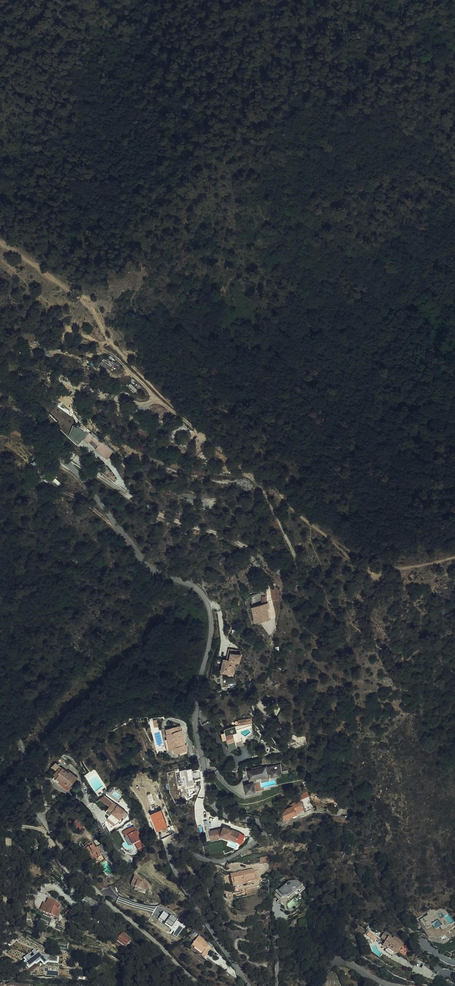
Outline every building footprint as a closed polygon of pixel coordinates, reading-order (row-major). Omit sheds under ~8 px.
[(105,357),(101,363),(109,368),(113,363),(105,357)] [(70,431),(67,439),(76,444),(79,440),(80,438),(70,431)] [(80,438),(79,440),(85,445),(89,440),(90,438),(84,433),(80,438)] [(89,440),(85,445),(93,451),(96,445),(89,440)] [(98,444),(96,445),(93,451),(105,460),(110,453),(98,444)] [(29,466),(33,469),(37,467),(38,468),(40,467),(33,461),(32,462),(29,466)] [(33,469),(38,475),(43,471),(40,467),(38,468),(37,467),(33,469)] [(51,478),(43,471),(38,475),(37,476),(46,483),(51,478)] [(277,591),(269,592),(270,603),(279,602),(277,591)] [(265,605),(249,608),(253,625),(267,622),(265,612),(267,612),(265,605)] [(227,650),(225,658),(231,658),(230,662),(225,661),(222,660),(220,674),(224,674),(232,676),(234,663),(238,664),(239,656),(233,655),(234,652),(227,650)] [(232,736),(240,734),(245,733),(242,729),(242,726),(241,721),(253,719),(253,717),(255,717),(253,712),(250,713),(249,711),(246,711),(246,713),(242,713),(241,715),(241,717),(242,717),(243,718),(228,723),(229,726),(228,726),(227,731),(229,733),(231,733),(232,736)] [(170,727),(169,722),(161,724),(162,729),(164,740),(170,738),(171,742),(169,742),(170,748),(182,746),(181,739),(180,740),(177,729),(176,729),(176,725),(170,727)] [(279,769),(285,767),(285,766),(287,766),(285,758),(268,762),(267,759),(257,762),(257,764),(254,765),(253,765),(255,778),(251,779),(253,787),(262,784),(267,783),(266,781),(266,777),(265,774),(261,775),(260,773),(260,772),(262,771),(263,770),(265,769),(266,770),(273,769),(273,767),(278,766),(279,769)] [(66,786),(74,775),(66,768),(66,770),(64,768),(59,764),(58,766),(57,764),(51,771),(53,772),(51,775),(66,786)] [(195,785),(194,778),(202,777),(200,766),(181,769),(184,787),(195,785)] [(99,779),(102,777),(96,767),(85,773),(98,793),(102,790),(99,787),(101,786),(100,783),(101,782),(99,779)] [(110,799),(102,808),(107,811),(106,813),(115,820),(118,816),(117,815),(122,808),(110,799)] [(284,805),(272,811),(275,815),(277,819),(288,813),(288,815),(298,810),(303,807),(299,800),(293,803),(291,799),(283,803),(284,805)] [(151,812),(156,828),(167,824),(161,808),(151,812)] [(115,820),(106,813),(103,816),(112,822),(115,820)] [(67,822),(74,832),(78,829),(71,818),(67,821),(67,822)] [(130,823),(119,830),(122,834),(125,833),(130,842),(132,840),(133,840),(134,841),(133,842),(135,845),(135,846),(142,842),(138,837),(137,837),(132,828),(133,828),(130,823)] [(234,839),(237,833),(229,829),(228,831),(227,830),(227,828),(221,826),(220,827),(207,829),(208,837),(216,836),(216,834),(218,834),(221,835),(226,837),(226,836),(234,839)] [(85,841),(80,844),(82,846),(77,849),(81,855),(84,853),(86,856),(82,859),(86,864),(93,859),(92,857),(97,854),(92,847),(90,848),(85,841)] [(82,846),(80,844),(74,849),(79,856),(77,857),(85,869),(95,862),(93,859),(86,864),(82,859),(86,856),(84,853),(81,855),(77,849),(82,846)] [(226,880),(224,880),(227,893),(245,889),(251,887),(248,875),(247,870),(238,873),(228,875),(228,879),(226,880)] [(131,873),(128,884),(144,889),(146,882),(138,880),(139,876),(131,873)] [(71,886),(68,890),(76,897),(79,892),(71,886)] [(294,886),(278,888),(272,893),(269,895),(274,901),(273,901),(278,908),(281,906),(280,905),(289,898),(290,899),(295,895),(299,891),(294,886)] [(422,930),(425,934),(427,933),(428,934),(435,935),(443,930),(442,928),(448,924),(444,918),(448,915),(442,908),(439,907),(437,906),(432,909),(430,907),(423,912),(425,915),(418,920),(420,923),(417,925),(421,930),(422,929),(423,929),(422,930)] [(55,917),(56,911),(42,908),(39,919),(40,919),(40,920),(42,921),(43,920),(52,922),(53,916),(55,917)] [(161,909),(156,917),(166,923),(165,924),(169,927),(176,917),(171,914),(170,915),(161,909)] [(166,923),(156,917),(154,919),(164,926),(165,924),(166,923)] [(396,952),(399,947),(397,946),(399,941),(391,936),(390,938),(381,933),(378,938),(383,941),(380,945),(385,948),(383,951),(391,955),(392,952),(394,953),(396,952)] [(196,934),(189,943),(200,951),(199,953),(203,956),(206,952),(203,950),(206,944),(200,940),(202,938),(196,934)] [(117,937),(114,935),(108,941),(112,944),(117,937)] [(112,944),(121,951),(126,944),(117,937),(112,944)] [(28,968),(40,960),(45,966),(56,958),(51,951),(44,956),(38,948),(23,958),(25,961),(23,962),(28,968)]
